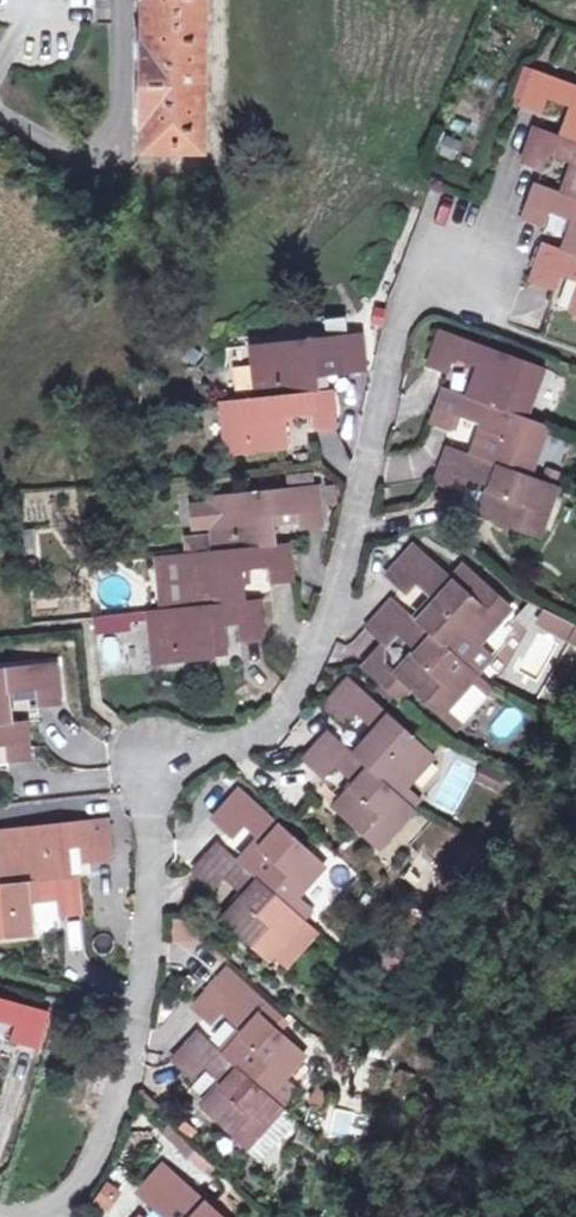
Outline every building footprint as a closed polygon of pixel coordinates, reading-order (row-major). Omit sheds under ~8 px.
[(150,151),(205,151),(205,112),(202,112),(203,57),(206,57),(206,0),(151,0),(150,37),(143,37),(142,132),(150,132),(150,151)] [(524,66),(513,95),(524,100),(535,70),(524,66)] [(560,136),(575,142),(575,85),(535,70),(524,100),(521,106),(542,114),(548,98),(571,107),(560,136)] [(561,193),(575,198),(575,142),(560,136),(536,127),(523,163),(543,171),(549,155),(572,164),(561,193)] [(458,162),(464,142),(439,133),(432,153),(458,162)] [(524,220),(544,227),(550,212),(573,221),(562,250),(575,255),(575,198),(561,193),(537,184),(524,220)] [(546,244),(533,279),(553,287),(559,271),(575,278),(575,255),(562,250),(546,244)] [(374,306),(371,324),(384,326),(388,308),(374,306)] [(479,367),(469,396),(526,417),(545,367),(441,329),(429,365),(449,372),(454,358),(479,367)] [(365,370),(361,332),(251,345),(257,398),(321,391),(317,359),(342,356),(344,372),(365,370)] [(446,388),(433,423),(453,431),(459,416),(483,425),(473,455),(530,476),(549,426),(526,417),(469,396),(446,388)] [(336,427),(332,389),(321,391),(257,398),(222,402),(228,456),(292,448),(288,416),(313,413),(315,430),(336,427)] [(484,516),(540,536),(558,486),(530,476),(473,455),(450,447),(437,483),(461,492),(466,477),(495,487),(484,516)] [(216,551),(277,544),(274,513),(300,510),(302,526),(323,523),(319,486),(210,498),(216,551)] [(158,557),(163,610),(246,602),(243,570),(270,567),(271,583),(293,581),(289,543),(277,544),(216,551),(158,557)] [(414,545),(388,574),(407,591),(418,579),(441,600),(420,623),(463,662),(478,646),(512,608),(471,570),(458,585),(449,577),(414,545)] [(462,562),(449,577),(458,585),(471,570),(462,562)] [(394,599),(368,628),(382,641),(386,645),(397,633),(420,653),(399,676),(415,691),(457,728),(493,688),(479,676),(463,662),(420,623),(394,599)] [(155,665),(216,659),(213,628),(240,625),(241,640),(263,638),(259,601),(246,602),(163,610),(149,612),(155,665)] [(548,609),(542,622),(575,640),(575,622),(548,609)] [(382,641),(361,664),(404,703),(415,691),(399,676),(387,662),(386,645),(382,641)] [(463,662),(479,676),(494,660),(478,646),(463,662)] [(14,723),(10,691),(37,689),(39,704),(60,702),(56,664),(0,670),(0,724),(14,723)] [(356,756),(399,795),(435,755),(350,678),(324,707),(343,724),(354,712),(377,733),(356,756)] [(8,746),(9,761),(31,759),(27,721),(14,723),(0,724),(0,746),(8,746)] [(335,809),(379,849),(415,809),(399,795),(356,756),(329,732),(304,761),(322,777),(333,766),(356,786),(335,809)] [(245,868),(289,907),(325,867),(240,790),(214,819),(232,836),(243,824),(266,845),(245,868)] [(4,884),(65,878),(62,847),(88,844),(90,860),(111,858),(107,820),(0,831),(0,851),(4,884)] [(245,868),(219,844),(193,873),(212,890),(223,878),(245,898),(225,921),(268,961),(275,954),(288,966),(317,933),(289,907),(245,868)] [(35,935),(32,904),(59,901),(60,917),(81,915),(78,877),(65,878),(4,884),(0,885),(0,939),(35,935)] [(226,1056),(270,1096),(306,1056),(221,979),(195,1007),(214,1024),(224,1013),(247,1033),(226,1056)] [(17,1027),(13,1042),(37,1049),(48,1012),(0,998),(0,1021),(17,1027)] [(4,1039),(13,1042),(17,1027),(0,1021),(0,1053),(4,1039)] [(206,1109),(249,1149),(285,1109),(270,1096),(226,1056),(200,1032),(174,1061),(193,1078),(204,1066),(226,1087),(206,1109)] [(166,1167),(140,1195),(159,1212),(170,1200),(188,1216),(222,1216),(166,1167)] [(102,1181),(92,1206),(113,1214),(122,1189),(102,1181)]
